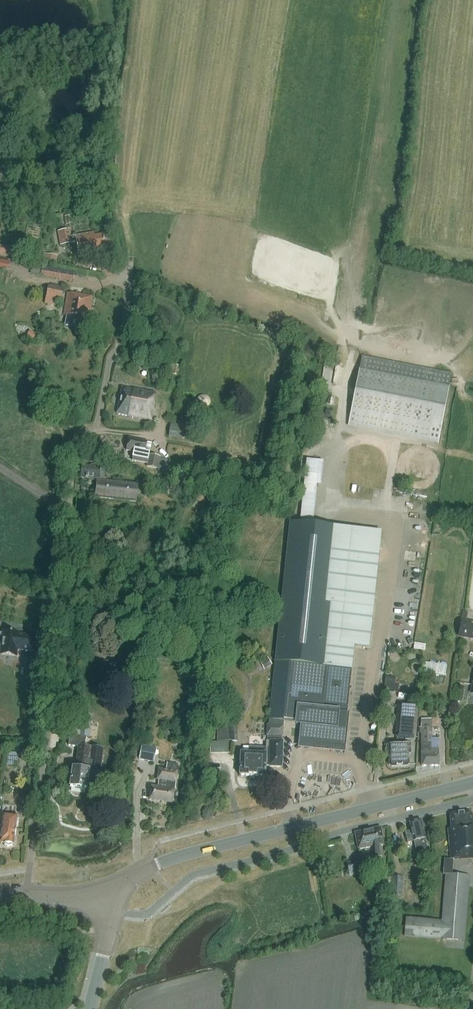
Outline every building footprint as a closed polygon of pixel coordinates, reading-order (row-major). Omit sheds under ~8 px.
[(68,230),(57,232),(60,246),(71,244),(70,243),(76,242),(78,255),(97,251),(97,248),(105,246),(103,235),(94,237),(93,233),(69,237),(68,230)] [(22,259),(23,251),(0,249),(0,257),(22,259)] [(58,256),(46,254),(44,264),(56,266),(58,256)] [(0,261),(0,269),(8,270),(10,262),(0,261)] [(74,272),(42,267),(41,275),(72,281),(74,272)] [(63,289),(48,286),(46,298),(61,301),(63,289)] [(91,297),(67,293),(63,315),(65,316),(64,325),(83,329),(85,319),(87,319),(91,297)] [(33,340),(36,335),(30,331),(27,337),(33,340)] [(359,370),(348,424),(438,442),(449,388),(359,370)] [(153,393),(121,388),(116,415),(151,421),(154,402),(152,402),(153,393)] [(186,440),(188,424),(170,422),(169,438),(186,440)] [(149,454),(145,453),(147,442),(128,439),(126,451),(134,452),(132,460),(147,463),(147,467),(158,469),(158,471),(165,472),(167,460),(160,459),(161,457),(149,455),(149,454)] [(194,464),(204,465),(206,451),(196,450),(194,464)] [(97,481),(95,498),(135,502),(137,487),(137,484),(107,481),(107,479),(105,479),(106,469),(100,469),(100,468),(90,467),(90,468),(82,467),(81,478),(91,479),(91,480),(97,481)] [(347,713),(347,710),(354,646),(369,648),(382,532),(290,522),(270,703),(305,705),(302,724),(304,724),(302,745),(310,746),(310,744),(344,747),(344,753),(349,713),(348,713),(347,713)] [(472,639),(472,625),(463,623),(461,636),(472,639)] [(3,634),(0,633),(0,643),(2,643),(0,655),(16,657),(17,649),(21,649),(21,650),(33,652),(34,637),(19,635),(19,634),(3,632),(3,634)] [(272,665),(268,657),(260,662),(265,670),(272,665)] [(423,662),(421,673),(445,676),(447,665),(437,663),(436,664),(423,662)] [(240,753),(239,775),(264,777),(265,767),(281,768),(282,742),(281,742),(281,736),(282,736),(283,720),(296,721),(296,724),(302,724),(305,705),(270,703),(268,724),(266,724),(266,735),(268,735),(267,741),(266,741),(265,747),(248,746),(248,753),(240,753)] [(417,709),(407,707),(399,707),(398,710),(395,736),(397,736),(396,745),(386,745),(386,755),(388,756),(389,765),(391,767),(406,767),(409,765),(408,756),(411,754),(410,744),(409,745),(409,738),(415,738),(418,710),(418,709),(417,709)] [(73,769),(70,787),(87,789),(87,785),(99,787),(101,776),(100,776),(103,749),(85,746),(86,737),(89,737),(92,714),(73,712),(70,735),(68,745),(78,746),(75,770),(73,769)] [(235,741),(234,727),(217,727),(217,741),(235,741)] [(430,727),(421,727),(422,766),(439,766),(439,749),(429,749),(429,744),(430,744),(430,727)] [(142,745),(139,760),(154,763),(157,748),(142,745)] [(20,747),(20,757),(30,758),(30,747),(20,747)] [(166,769),(158,768),(157,779),(160,780),(159,788),(151,787),(150,798),(172,802),(174,790),(176,782),(177,771),(178,764),(167,762),(166,769)] [(446,876),(442,921),(406,918),(405,937),(464,941),(469,877),(452,876),(454,861),(459,860),(459,862),(472,860),(472,819),(472,816),(469,812),(451,815),(448,817),(450,830),(447,830),(451,860),(444,860),(443,876),(446,876)] [(3,815),(3,816),(1,815),(0,824),(0,845),(12,846),(13,838),(14,838),(15,830),(16,817),(3,815)] [(421,820),(408,823),(412,842),(413,842),(416,854),(427,851),(424,840),(425,840),(421,820)] [(373,831),(355,835),(359,851),(373,848),(374,865),(383,864),(381,847),(383,847),(381,839),(383,839),(381,829),(378,829),(377,828),(374,829),(373,831)] [(361,861),(347,864),(350,874),(363,871),(361,861)] [(385,876),(383,896),(402,898),(404,878),(385,876)]
